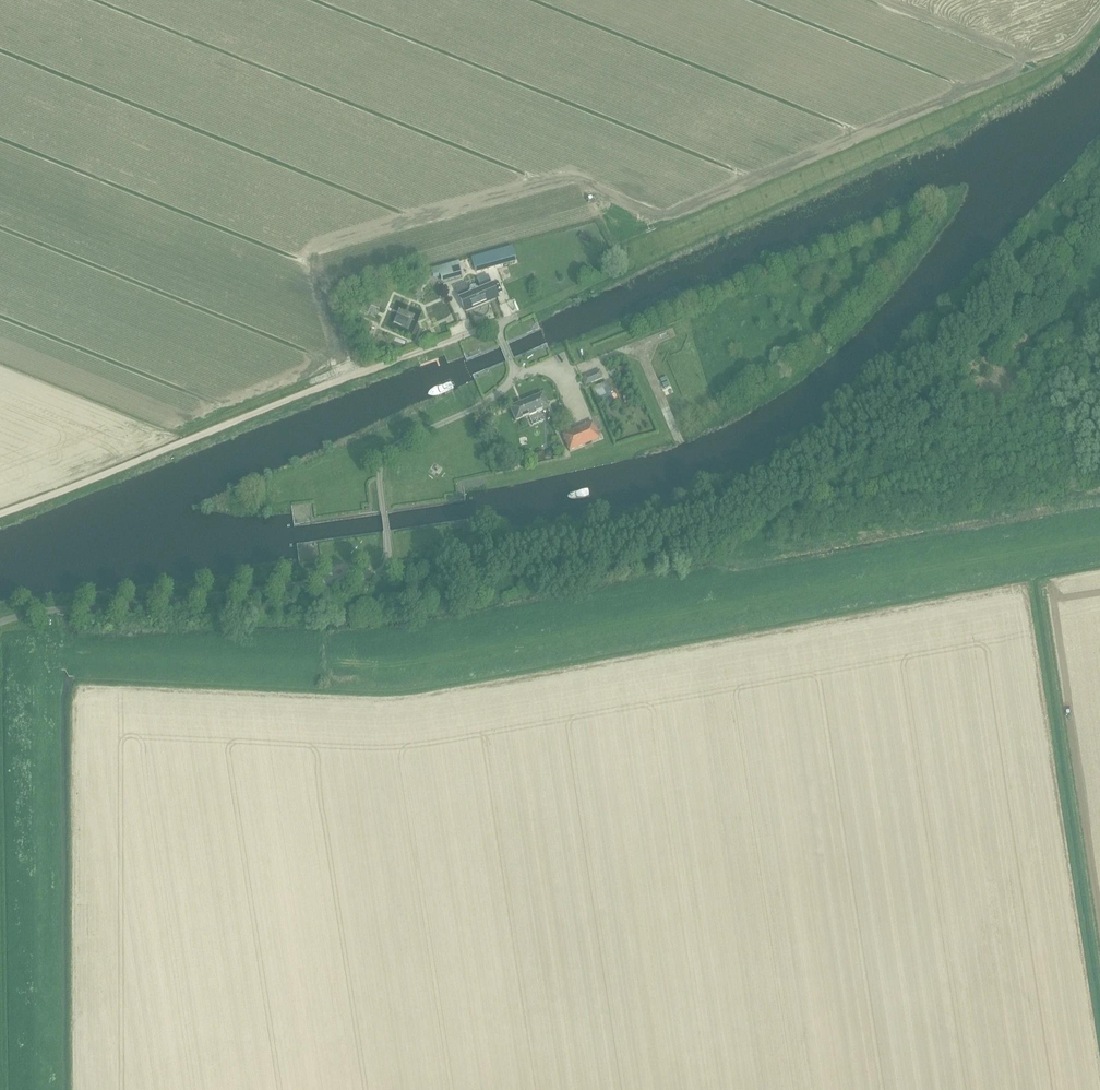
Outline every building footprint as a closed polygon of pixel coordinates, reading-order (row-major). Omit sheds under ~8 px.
[(512,247),(471,258),(474,270),(515,259),(512,247)] [(438,268),(431,270),(433,280),(441,278),(441,279),(442,283),(462,277),(461,273),(458,262),(438,268)] [(455,288),(460,300),(461,301),(465,311),(497,298),(493,288),(493,286),(492,286),(488,275),(477,280),(482,291),(471,295),(466,284),(455,288)] [(528,295),(518,299),(522,310),(532,307),(528,295)] [(437,304),(441,320),(453,316),(449,301),(437,304)] [(405,308),(399,323),(413,329),(419,314),(405,308)] [(599,372),(582,378),(585,386),(602,380),(599,372)] [(661,382),(664,387),(672,384),(669,378),(661,382)] [(682,391),(696,385),(694,379),(679,386),(682,391)] [(599,387),(603,397),(614,393),(610,383),(599,387)] [(548,408),(547,405),(543,394),(510,408),(516,421),(548,408)] [(569,452),(576,449),(599,440),(592,423),(575,430),(563,435),(569,452)] [(679,425),(672,428),(674,434),(669,436),(672,445),(684,440),(679,425)]
